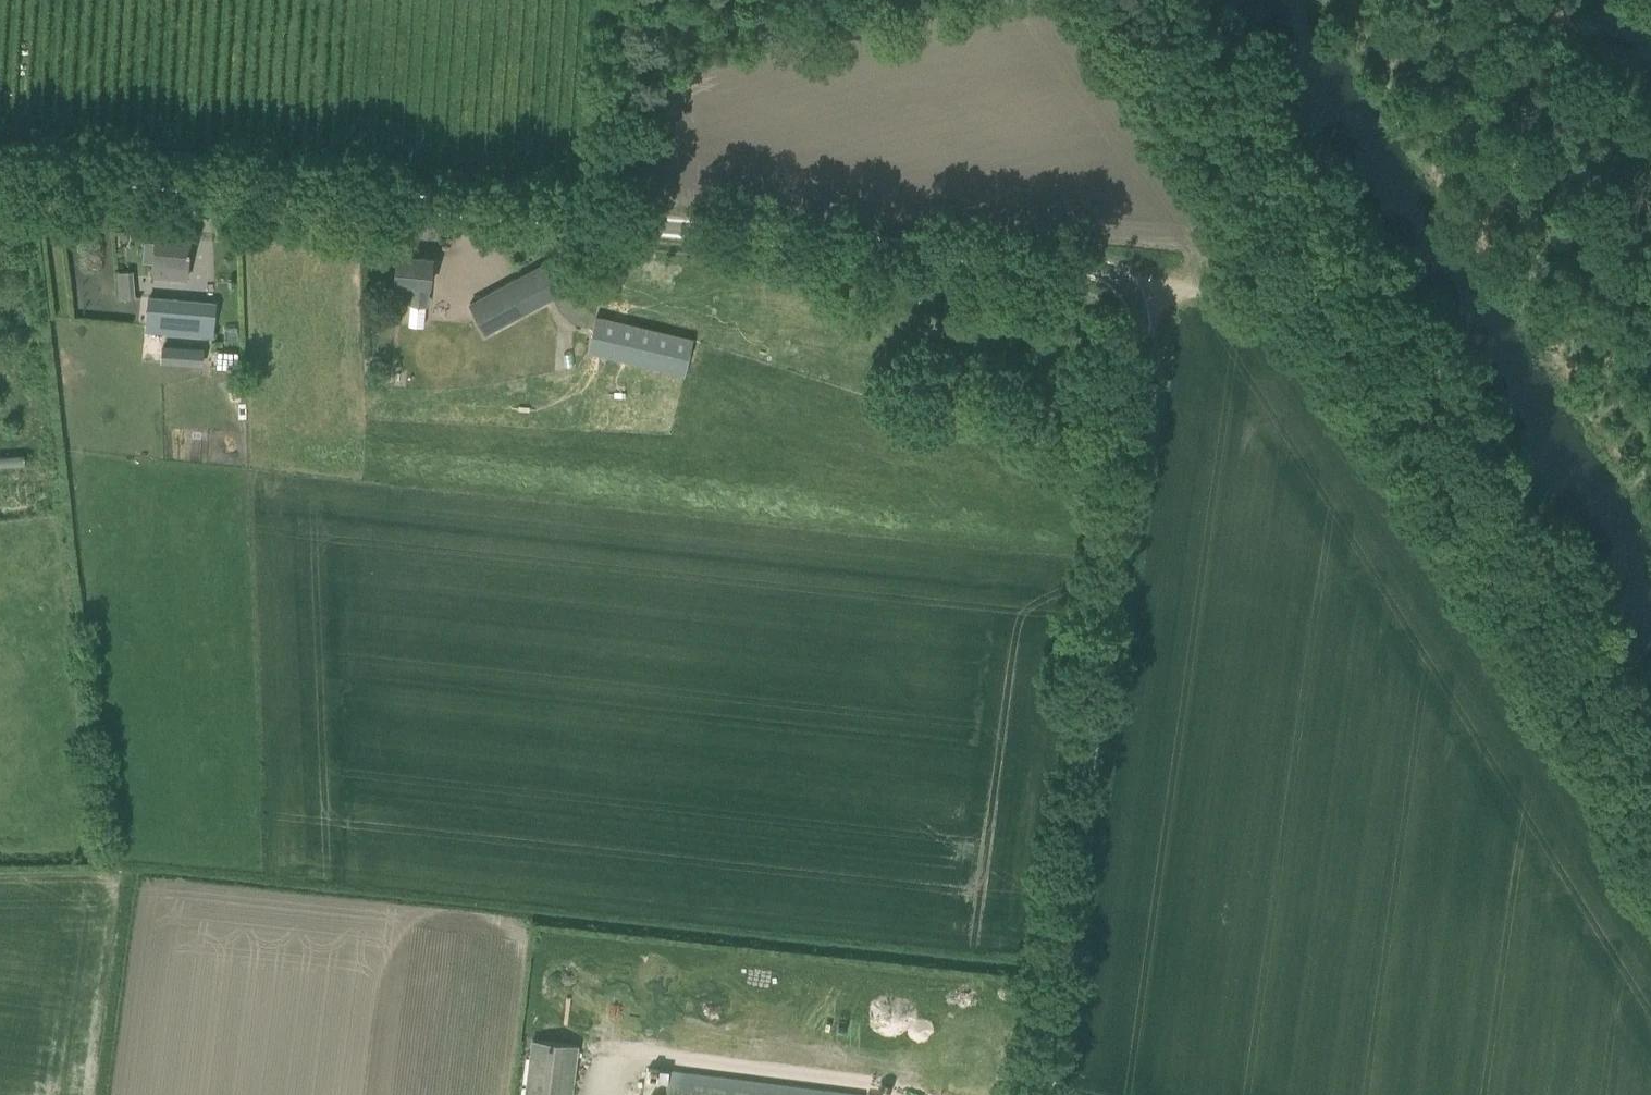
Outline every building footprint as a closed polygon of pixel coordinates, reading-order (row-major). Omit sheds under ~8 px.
[(191,236),(156,233),(155,242),(146,241),(144,259),(153,259),(152,274),(188,277),(191,236)] [(430,284),(432,257),(397,254),(394,281),(395,281),(393,300),(424,303),(426,284),(430,284)] [(486,332),(559,292),(544,263),(470,302),(486,332)] [(117,270),(118,295),(135,294),(134,270),(117,270)] [(150,297),(146,324),(154,325),(154,330),(204,335),(204,330),(213,331),(215,302),(150,297)] [(685,377),(695,344),(598,317),(589,350),(685,377)] [(165,365),(208,362),(207,341),(163,343),(165,365)] [(222,349),(221,380),(237,380),(237,349),(222,349)] [(968,1000),(603,952),(584,1094),(956,1094),(968,1000)] [(532,1039),(523,1094),(572,1094),(579,1044),(532,1039)]
